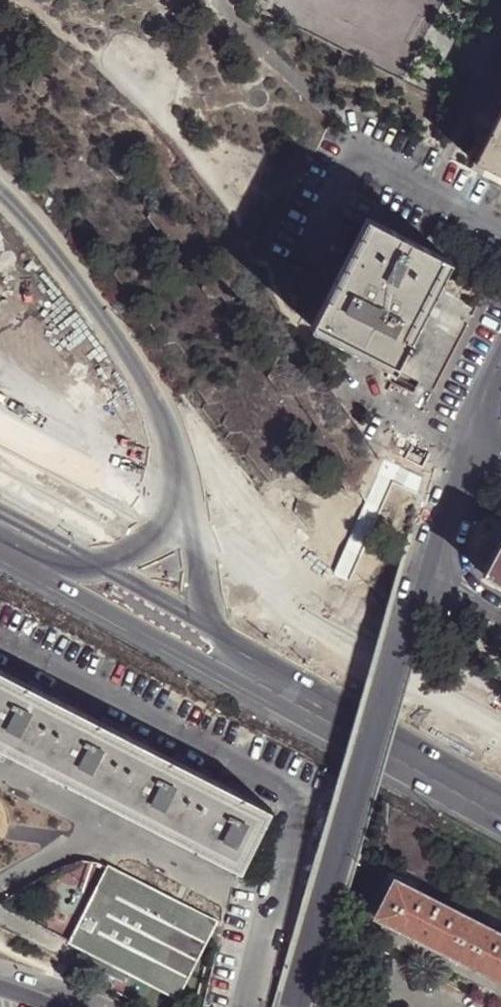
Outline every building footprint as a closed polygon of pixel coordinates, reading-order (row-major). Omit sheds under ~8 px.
[(475,162),(500,175),(500,112),(475,162)] [(452,260),(369,217),(313,326),(396,369),(452,260)] [(481,571),(500,583),(500,536),(481,571)] [(65,702),(0,669),(0,744),(35,762),(65,702)] [(103,797),(134,738),(65,702),(35,762),(103,797)] [(172,833),(203,773),(134,738),(103,797),(172,833)] [(203,773),(172,833),(241,868),(271,808),(203,773)] [(108,864),(70,941),(90,951),(84,961),(124,982),(130,972),(178,997),(218,919),(108,864)] [(457,955),(476,919),(393,876),(374,913),(457,955)] [(457,955),(500,977),(500,932),(476,919),(457,955)]
